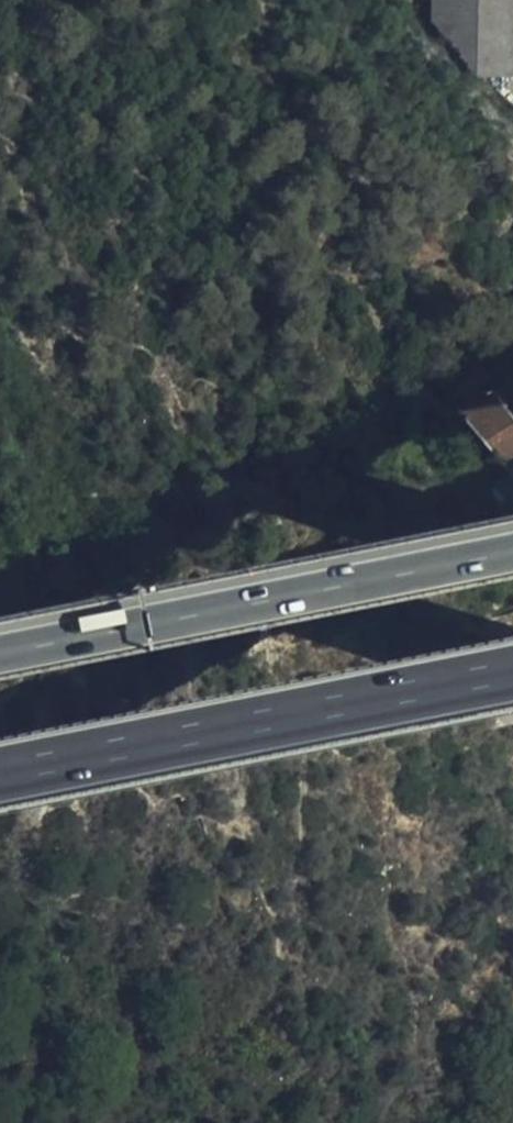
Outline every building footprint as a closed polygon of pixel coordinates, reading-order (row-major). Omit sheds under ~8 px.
[(475,77),(512,77),(512,0),(431,0),(431,19),(475,77)] [(493,394),(464,409),(510,467),(512,464),(512,419),(493,394)]
